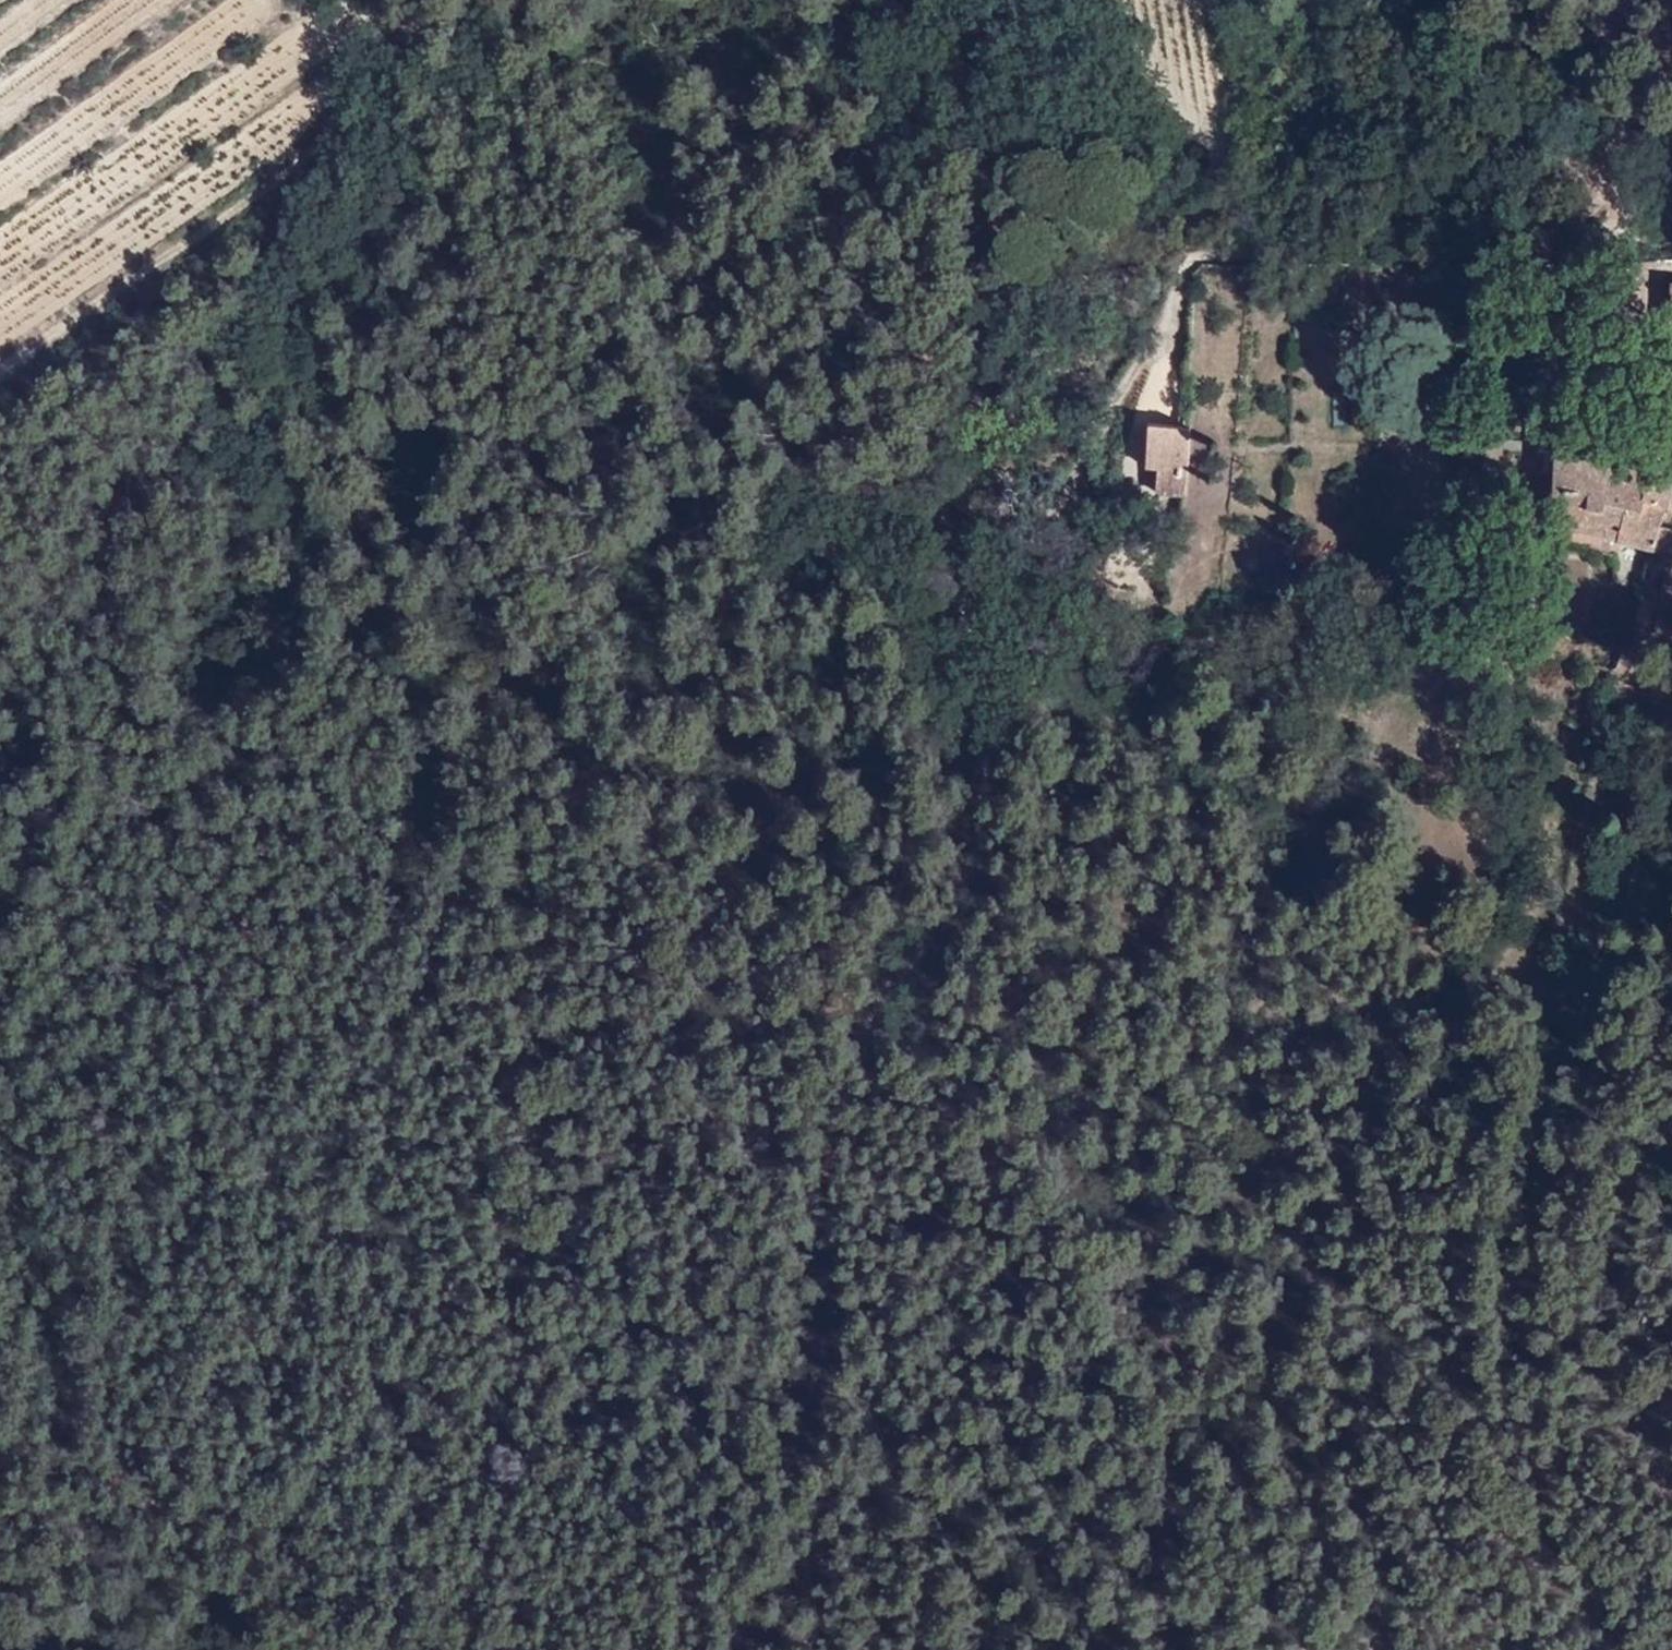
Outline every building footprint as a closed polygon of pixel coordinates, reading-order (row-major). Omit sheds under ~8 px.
[(1206,426),(1159,420),(1159,497),(1201,497),(1206,426)] [(1671,512),(1671,476),(1582,460),(1559,544),(1653,576),(1671,512)]
